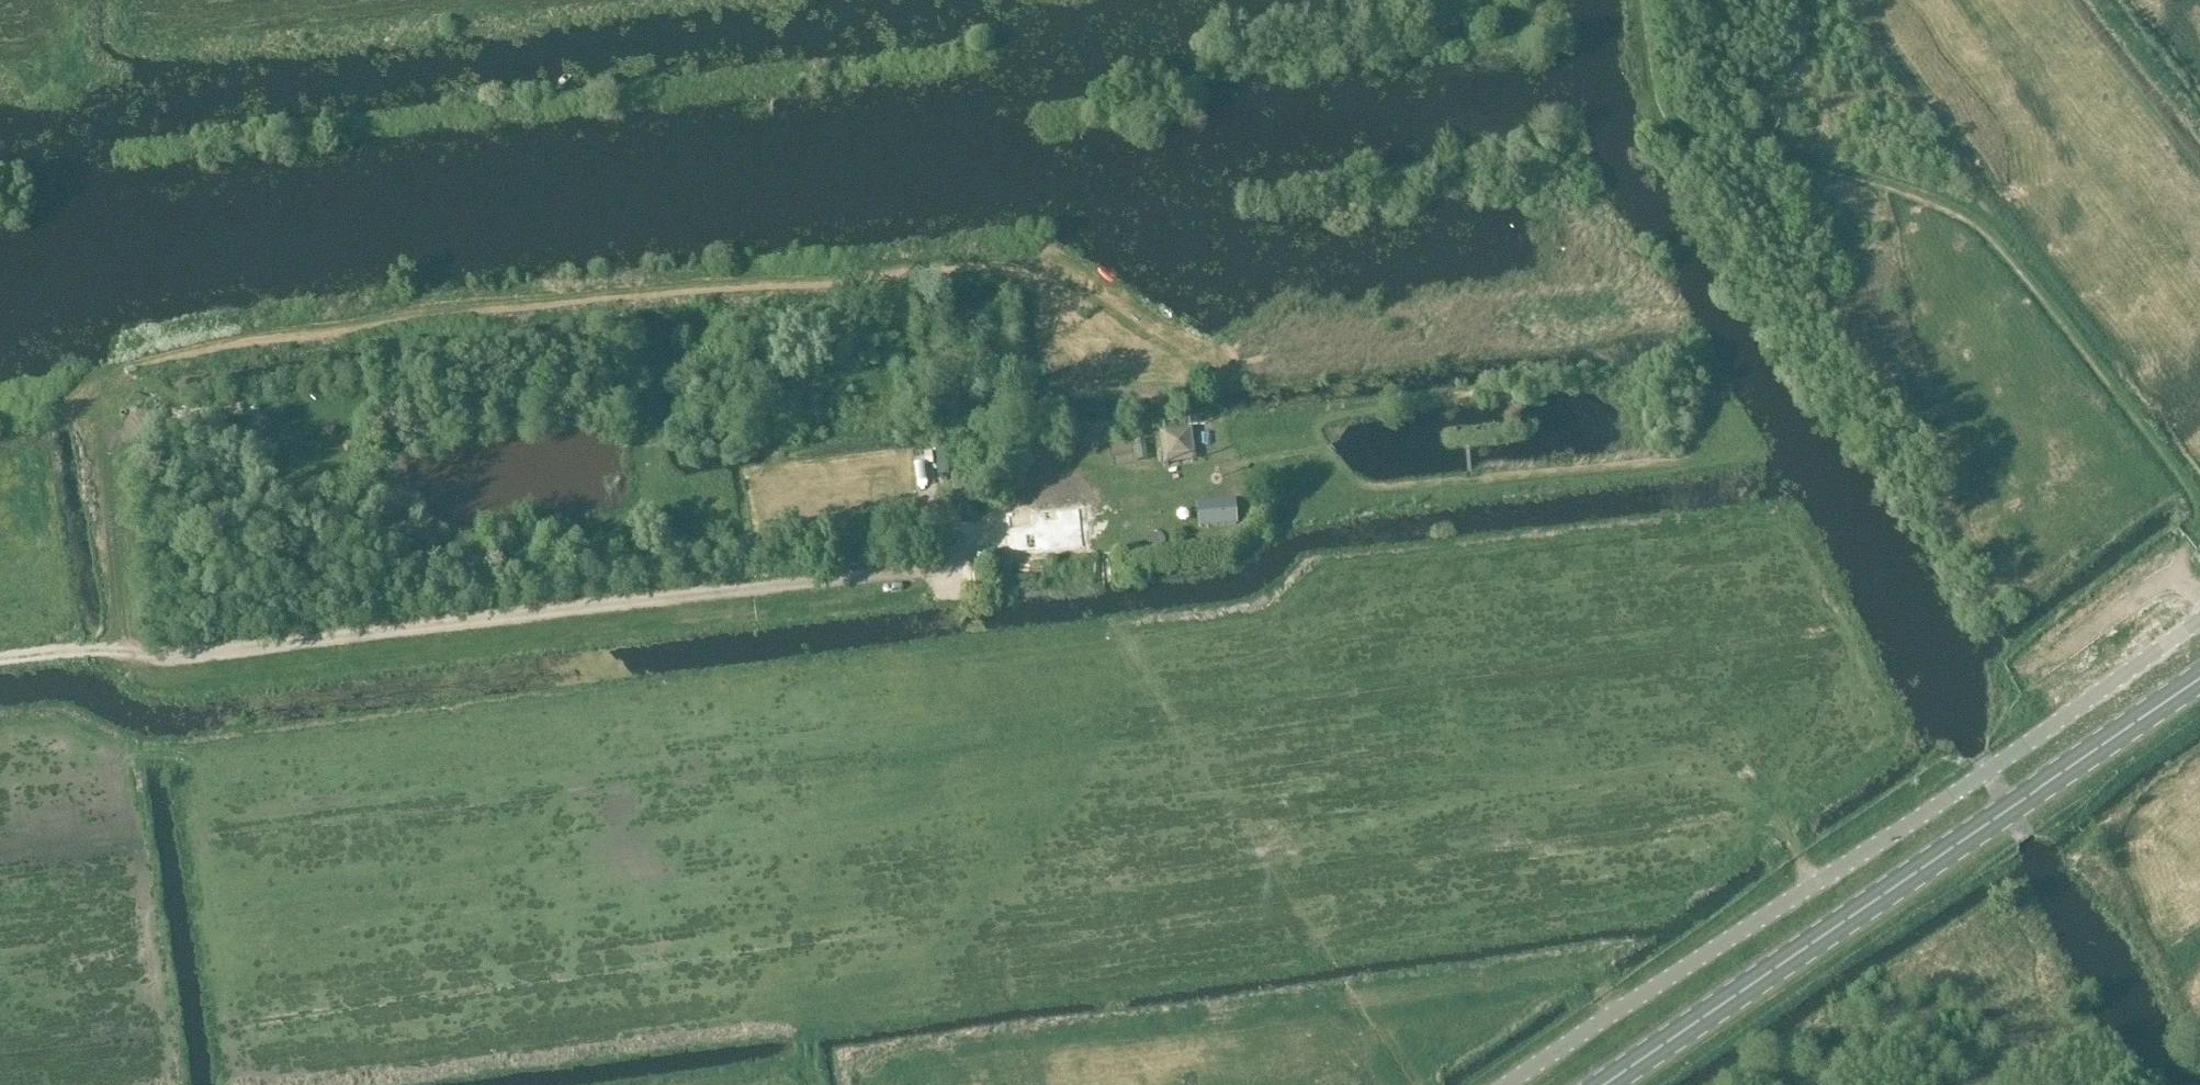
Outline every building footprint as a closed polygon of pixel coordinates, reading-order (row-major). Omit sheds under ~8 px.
[(1161,462),(1191,461),(1190,434),(1160,434),(1161,462)] [(1199,529),(1237,526),(1235,501),(1197,505),(1199,529)] [(1046,527),(1007,531),(1010,552),(1048,548),(1069,546),(1067,533),(1047,535),(1046,527)]
